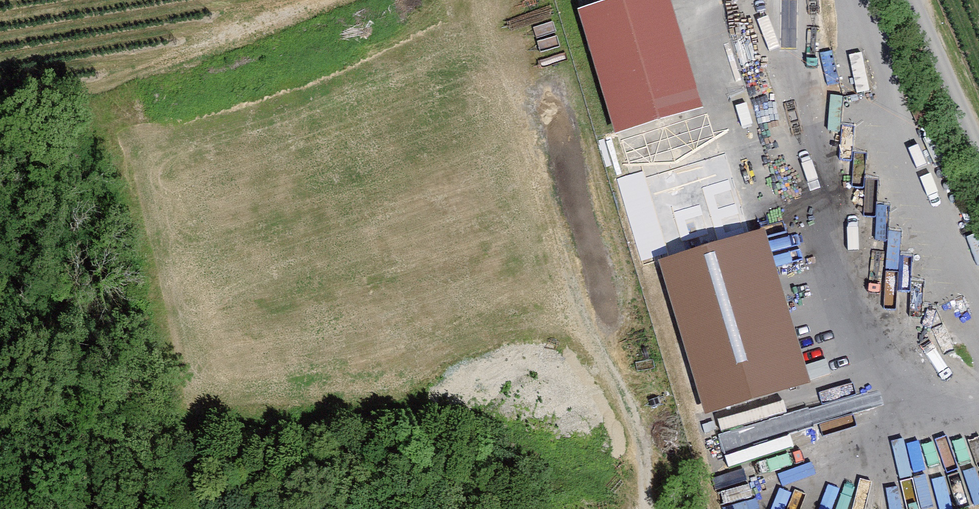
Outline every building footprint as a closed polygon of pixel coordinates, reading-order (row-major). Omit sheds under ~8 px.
[(672,0),(615,0),(578,11),(615,134),(704,108),(672,0)] [(624,159),(638,202),(735,170),(720,127),(624,159)] [(761,231),(657,264),(707,420),(811,387),(761,231)]
